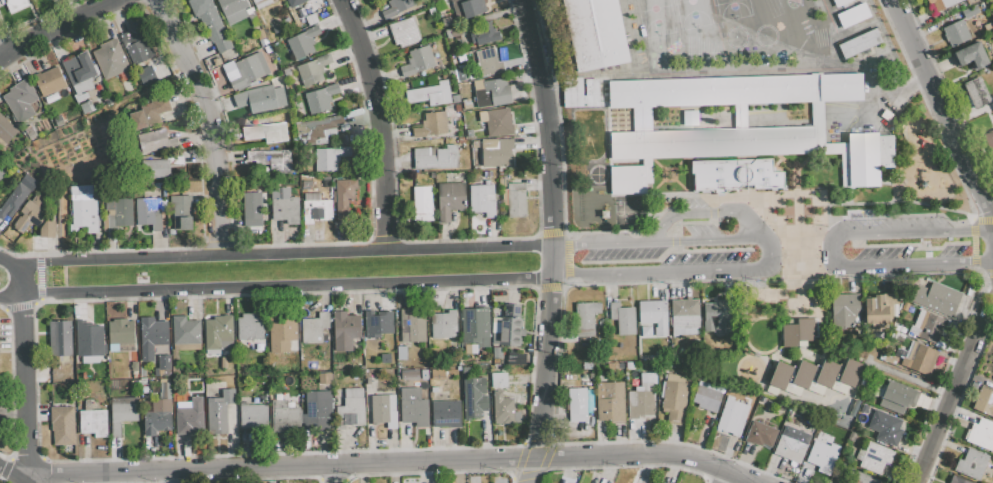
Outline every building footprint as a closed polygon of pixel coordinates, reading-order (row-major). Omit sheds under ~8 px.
[(7,1),(5,2),(10,13),(30,5),(28,0),(6,0),(7,1)] [(194,17),(186,0),(212,0),(233,47),(219,53),(214,42),(211,43),(200,18),(198,19),(197,16),(194,17)] [(230,25),(217,0),(246,0),(249,7),(245,9),(248,16),(230,25)] [(257,10),(252,0),(270,0),(272,3),(257,10)] [(387,1),(390,0),(414,0),(417,5),(386,21),(381,12),(390,7),(387,1)] [(459,3),(469,0),(484,0),(487,12),(464,19),(459,3)] [(577,72),(563,0),(618,0),(630,61),(577,72)] [(836,8),(832,0),(853,0),(836,8)] [(928,5),(932,3),(936,12),(963,0),(926,0),(928,5)] [(836,15),(863,2),(870,17),(843,29),(836,15)] [(299,31),(288,8),(290,6),(295,4),(302,19),(314,12),(318,21),(299,31)] [(961,11),(965,19),(979,12),(975,5),(961,11)] [(388,24),(414,17),(422,42),(400,48),(399,44),(395,45),(388,24)] [(942,28),(945,34),(943,35),(947,43),(949,42),(951,48),(971,38),(962,19),(942,28)] [(477,46),(476,43),(472,44),(469,31),(484,27),(483,23),(491,21),(493,28),(495,27),(496,31),(499,30),(502,39),(477,46)] [(282,42),(317,25),(321,33),(312,38),(315,44),(312,45),(315,51),(292,63),(282,42)] [(881,42),(875,28),(837,44),(843,58),(881,42)] [(145,30),(156,56),(134,66),(119,35),(129,31),(131,37),(145,30)] [(116,38),(130,69),(105,80),(92,52),(101,48),(99,45),(116,38)] [(951,53),(958,68),(972,61),(973,63),(971,64),(974,71),(983,67),(982,66),(989,63),(978,41),(951,53)] [(409,51),(428,45),(435,67),(403,77),(399,66),(409,63),(408,59),(411,58),(409,51)] [(476,51),(494,47),(497,62),(502,61),(505,72),(481,77),(476,51)] [(61,63),(86,51),(97,75),(90,78),(94,87),(77,96),(61,63)] [(222,65),(233,60),(234,63),(260,51),(270,74),(249,83),(250,85),(237,91),(236,88),(233,90),(222,65)] [(296,66),(330,53),(333,62),(322,67),(324,72),(322,73),(325,80),(304,88),(296,66)] [(136,72),(151,65),(158,80),(143,87),(136,72)] [(32,76),(39,72),(40,74),(58,66),(67,87),(43,98),(32,76)] [(653,158),(653,182),(647,182),(647,193),(611,194),(610,166),(643,165),(643,158),(611,159),(610,131),(634,131),(633,108),(610,108),(609,80),(862,73),(863,100),(824,101),(826,143),(847,142),(847,133),(878,132),(879,185),(842,186),(841,153),(653,158)] [(473,81),(505,76),(507,85),(509,85),(511,103),(477,108),(473,81)] [(963,84),(975,110),(992,102),(979,76),(963,84)] [(2,96),(9,92),(8,90),(27,78),(35,91),(34,92),(38,99),(29,105),(35,114),(19,124),(2,96)] [(598,106),(597,78),(582,79),(582,78),(562,78),(563,107),(598,106)] [(405,91),(439,85),(438,81),(447,80),(451,103),(430,106),(429,99),(408,103),(405,91)] [(304,93),(337,83),(340,93),(330,96),(332,102),(329,103),(331,109),(311,115),(304,93)] [(251,116),(249,105),(236,108),(233,95),(245,90),(273,85),(273,89),(283,87),(286,106),(280,107),(281,110),(251,116)] [(135,131),(129,114),(141,110),(140,107),(151,103),(150,101),(166,96),(171,110),(159,114),(162,122),(135,131)] [(478,112),(509,108),(510,125),(513,124),(514,134),(488,138),(486,121),(479,122),(478,112)] [(412,128),(423,127),(422,120),(425,120),(424,113),(446,112),(448,135),(413,138),(412,128)] [(8,145),(0,138),(0,114),(20,132),(8,145)] [(295,123),(341,114),(343,123),(335,124),(335,127),(323,129),(325,142),(299,147),(295,123)] [(242,127),(285,121),(288,141),(265,144),(264,138),(243,141),(242,127)] [(143,155),(138,135),(165,129),(168,139),(177,137),(179,146),(143,155)] [(992,157),(992,130),(983,135),(992,157)] [(481,139),(514,138),(514,149),(511,149),(511,167),(482,167),(481,139)] [(414,170),(414,148),(445,147),(445,145),(457,144),(458,169),(414,170)] [(315,149),(335,148),(335,146),(351,146),(351,157),(339,157),(339,171),(316,172),(315,149)] [(255,150),(291,150),(291,173),(277,174),(277,171),(269,171),(269,164),(255,164),(255,150)] [(142,160),(169,159),(170,177),(143,179),(142,160)] [(736,160),(772,159),(773,172),(784,172),(784,190),(781,190),(781,189),(776,189),(776,191),(771,191),(771,189),(753,189),(753,185),(742,185),(737,190),(736,160)] [(736,160),(737,190),(725,190),(725,192),(715,193),(715,190),(694,191),(694,174),(691,174),(691,161),(736,160)] [(336,180),(357,179),(357,189),(354,190),(354,200),(348,201),(349,220),(337,221),(336,180)] [(438,223),(437,183),(464,182),(465,210),(449,210),(450,222),(438,223)] [(525,183),(526,217),(509,218),(508,205),(502,205),(502,189),(507,189),(507,184),(525,183)] [(0,209),(0,221),(3,223),(10,212),(15,215),(30,193),(17,184),(0,209)] [(470,213),(469,185),(494,184),(495,218),(486,218),(486,212),(470,213)] [(99,233),(88,233),(88,227),(72,227),(71,186),(93,185),(93,199),(98,199),(99,233)] [(431,186),(433,220),(415,221),(413,187),(431,186)] [(271,188),(298,187),(299,225),(286,225),(286,220),(272,220),(271,188)] [(243,193),(260,192),(261,225),(244,226),(243,193)] [(303,193),(320,192),(320,200),(331,200),(332,220),(304,221),(303,193)] [(37,195),(31,203),(28,202),(20,214),(22,216),(13,228),(23,235),(31,226),(37,229),(38,240),(53,240),(53,222),(41,213),(48,203),(37,195)] [(191,195),(191,230),(174,230),(173,206),(170,206),(170,196),(191,195)] [(136,225),(136,198),(161,198),(162,224),(136,225)] [(132,199),(133,226),(118,226),(118,231),(108,232),(107,199),(132,199)] [(932,281),(929,289),(918,284),(911,301),(952,318),(962,293),(932,281)] [(899,293),(899,304),(892,304),(892,319),(890,319),(890,324),(885,324),(885,328),(871,328),(871,324),(864,324),(864,298),(874,298),(874,295),(882,295),(882,294),(899,293)] [(858,294),(859,316),(854,316),(854,328),(844,328),(844,330),(833,331),(831,295),(858,294)] [(671,300),(672,335),(699,335),(698,299),(691,299),(691,296),(686,296),(686,300),(671,300)] [(703,304),(704,332),(713,332),(713,333),(725,332),(724,322),(732,322),(731,299),(712,300),(712,303),(703,304)] [(639,301),(639,323),(656,323),(656,327),(654,327),(655,337),(667,337),(666,301),(639,301)] [(575,303),(576,336),(594,336),(593,314),(601,313),(601,302),(575,303)] [(609,302),(610,321),(617,320),(618,335),(636,334),(634,307),(620,308),(619,302),(609,302)] [(502,316),(504,316),(505,304),(520,305),(520,317),(520,328),(525,329),(524,336),(519,336),(519,347),(500,345),(500,332),(494,332),(495,317),(501,318),(502,316)] [(461,309),(475,308),(475,307),(489,306),(490,347),(477,347),(477,343),(462,343),(461,309)] [(400,308),(411,308),(411,314),(425,314),(425,342),(401,342),(400,308)] [(431,313),(447,313),(447,309),(456,309),(456,339),(432,340),(431,313)] [(365,311),(374,310),(374,315),(378,314),(378,312),(393,311),(394,334),(381,334),(381,339),(365,339),(365,311)] [(333,312),(346,311),(347,316),(360,315),(360,338),(352,339),(352,350),(334,351),(333,312)] [(301,319),(318,318),(318,312),(329,312),(329,329),(322,329),(322,343),(302,343),(301,319)] [(928,312),(918,337),(934,344),(936,338),(941,340),(949,321),(928,312)] [(237,318),(241,318),(241,315),(257,314),(257,317),(263,317),(263,339),(237,340),(237,318)] [(205,320),(213,320),(213,316),(224,316),(224,315),(233,315),(233,350),(205,350),(205,320)] [(270,352),(269,315),(277,315),(277,318),(297,318),(297,340),(290,340),(290,352),(270,352)] [(172,316),(186,316),(186,321),(200,320),(201,344),(173,345),(172,316)] [(140,317),(153,317),(154,321),(167,321),(168,345),(154,345),(154,362),(140,362),(140,317)] [(108,322),(113,322),(112,319),(128,319),(128,321),(134,321),(134,351),(109,351),(108,322)] [(797,319),(814,319),(815,341),(797,341),(798,347),(782,347),(782,325),(797,325),(797,319)] [(76,320),(86,320),(86,323),(90,323),(90,326),(103,326),(103,356),(77,356),(76,320)] [(71,321),(72,356),(49,357),(49,321),(71,321)] [(641,326),(651,326),(651,336),(641,336),(641,326)] [(918,344),(919,344),(911,340),(907,351),(896,347),(894,354),(902,358),(900,365),(929,376),(939,352),(918,344)] [(397,346),(406,346),(406,360),(397,360),(397,346)] [(524,352),(506,351),(506,364),(524,365),(524,352)] [(380,353),(381,364),(390,363),(390,353),(380,353)] [(159,357),(159,371),(171,371),(171,357),(159,357)] [(848,357),(838,381),(855,388),(864,364),(848,357)] [(824,359),(815,383),(830,389),(840,365),(824,359)] [(801,360),(792,383),(807,390),(817,366),(801,360)] [(778,361),(769,384),(784,391),(794,367),(778,361)] [(401,372),(401,381),(419,381),(419,372),(401,372)] [(491,373),(506,372),(507,387),(492,387),(491,373)] [(318,384),(318,373),(331,373),(331,384),(318,384)] [(689,384),(686,405),(684,405),(682,425),(667,423),(668,412),(662,412),(662,408),(661,408),(666,373),(686,376),(685,383),(689,384)] [(463,378),(485,377),(485,394),(488,394),(488,411),(482,411),(482,418),(464,418),(463,378)] [(844,394),(848,385),(834,379),(830,388),(844,394)] [(889,379),(920,391),(914,407),(909,405),(908,408),(905,407),(902,415),(878,405),(882,396),(875,393),(879,382),(886,385),(889,379)] [(724,388),(716,413),(698,407),(699,403),(692,401),(699,380),(724,388)] [(40,384),(69,382),(70,400),(42,402),(40,384)] [(623,382),(624,423),(611,423),(611,421),(597,421),(596,383),(623,382)] [(653,382),(653,403),(657,402),(657,412),(653,412),(653,415),(637,415),(637,419),(629,419),(629,405),(628,405),(627,391),(641,391),(640,382),(653,382)] [(981,386),(992,391),(992,418),(972,409),(981,386)] [(207,398),(222,397),(222,389),(235,388),(235,404),(227,404),(227,434),(208,434),(207,398)] [(336,406),(344,406),(343,398),(344,398),(344,389),(363,388),(363,398),(364,398),(365,425),(346,426),(346,429),(336,429),(336,406)] [(586,388),(587,422),(569,423),(568,389),(586,388)] [(400,398),(406,398),(406,389),(419,389),(420,399),(428,398),(428,426),(415,427),(415,422),(400,422),(400,398)] [(305,391),(331,390),(332,429),(306,430),(305,391)] [(493,391),(502,390),(502,398),(513,398),(513,412),(520,411),(520,422),(513,422),(513,423),(494,424),(493,391)] [(271,401),(273,400),(273,394),(287,394),(287,407),(300,406),(300,427),(286,427),(286,432),(272,432),(271,401)] [(371,395),(395,395),(396,428),(386,428),(386,423),(378,423),(378,424),(371,425),(371,395)] [(727,395),(716,429),(739,436),(749,405),(733,400),(734,397),(727,395)] [(111,398),(137,397),(137,421),(121,421),(121,437),(112,438),(111,398)] [(143,412),(152,412),(151,400),(171,399),(171,430),(156,431),(156,436),(144,436),(143,412)] [(431,401),(461,401),(461,428),(451,428),(451,427),(432,427),(431,401)] [(240,405),(268,405),(268,428),(240,429),(240,405)] [(74,406),(75,445),(52,446),(51,407),(74,406)] [(80,411),(106,410),(107,438),(94,438),(94,433),(80,434),(80,411)] [(176,435),(176,412),(203,412),(204,431),(197,431),(197,434),(176,435)] [(886,414),(875,439),(896,447),(903,429),(899,428),(902,420),(886,414)] [(977,425),(975,425),(973,431),(970,430),(966,441),(991,451),(992,446),(992,423),(980,418),(977,425)] [(778,430),(771,447),(770,447),(770,448),(745,438),(753,420),(778,430)] [(809,443),(800,464),(773,453),(786,423),(800,428),(798,433),(807,437),(805,441),(809,443)] [(840,447),(829,475),(818,471),(819,466),(806,461),(814,440),(830,446),(831,443),(840,447)] [(869,442),(865,451),(859,449),(855,459),(861,461),(859,466),(880,475),(885,463),(889,464),(895,452),(869,442)] [(958,459),(953,470),(979,481),(989,456),(968,448),(963,461),(958,459)] [(852,482),(883,482),(857,471),(852,482)] [(952,475),(971,482),(949,482),(952,475)]
